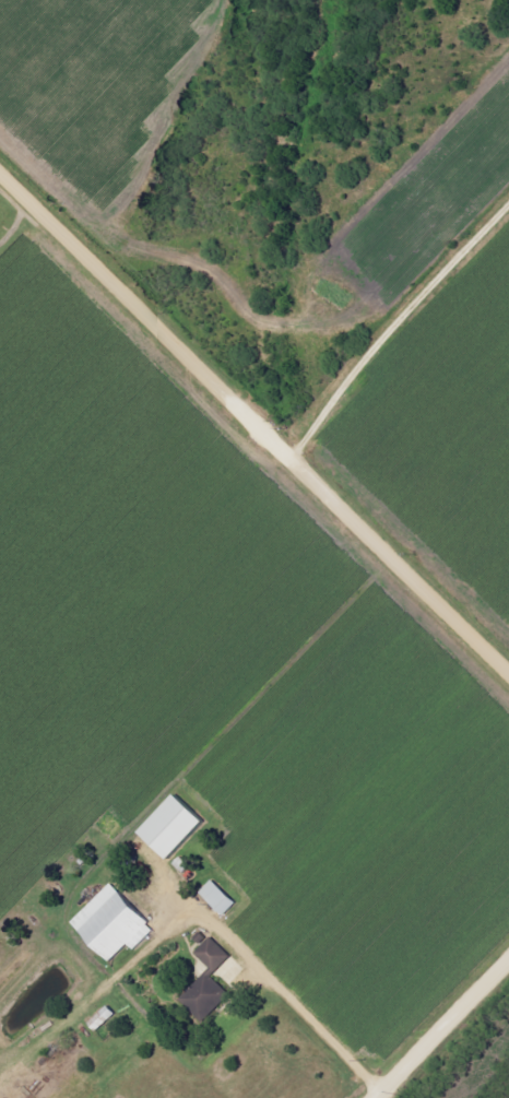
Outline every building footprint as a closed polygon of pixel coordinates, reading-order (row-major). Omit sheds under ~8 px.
[(169,860),(204,822),(176,795),(140,833),(169,860)] [(201,893),(225,916),(237,903),(213,880),(201,893)] [(72,923),(111,963),(129,945),(135,950),(156,930),(112,884),(72,923)] [(181,999),(203,1023),(230,997),(211,977),(232,957),(213,937),(196,953),(203,960),(195,968),(204,977),(181,999)] [(117,1015),(110,1006),(89,1023),(97,1032),(117,1015)]
